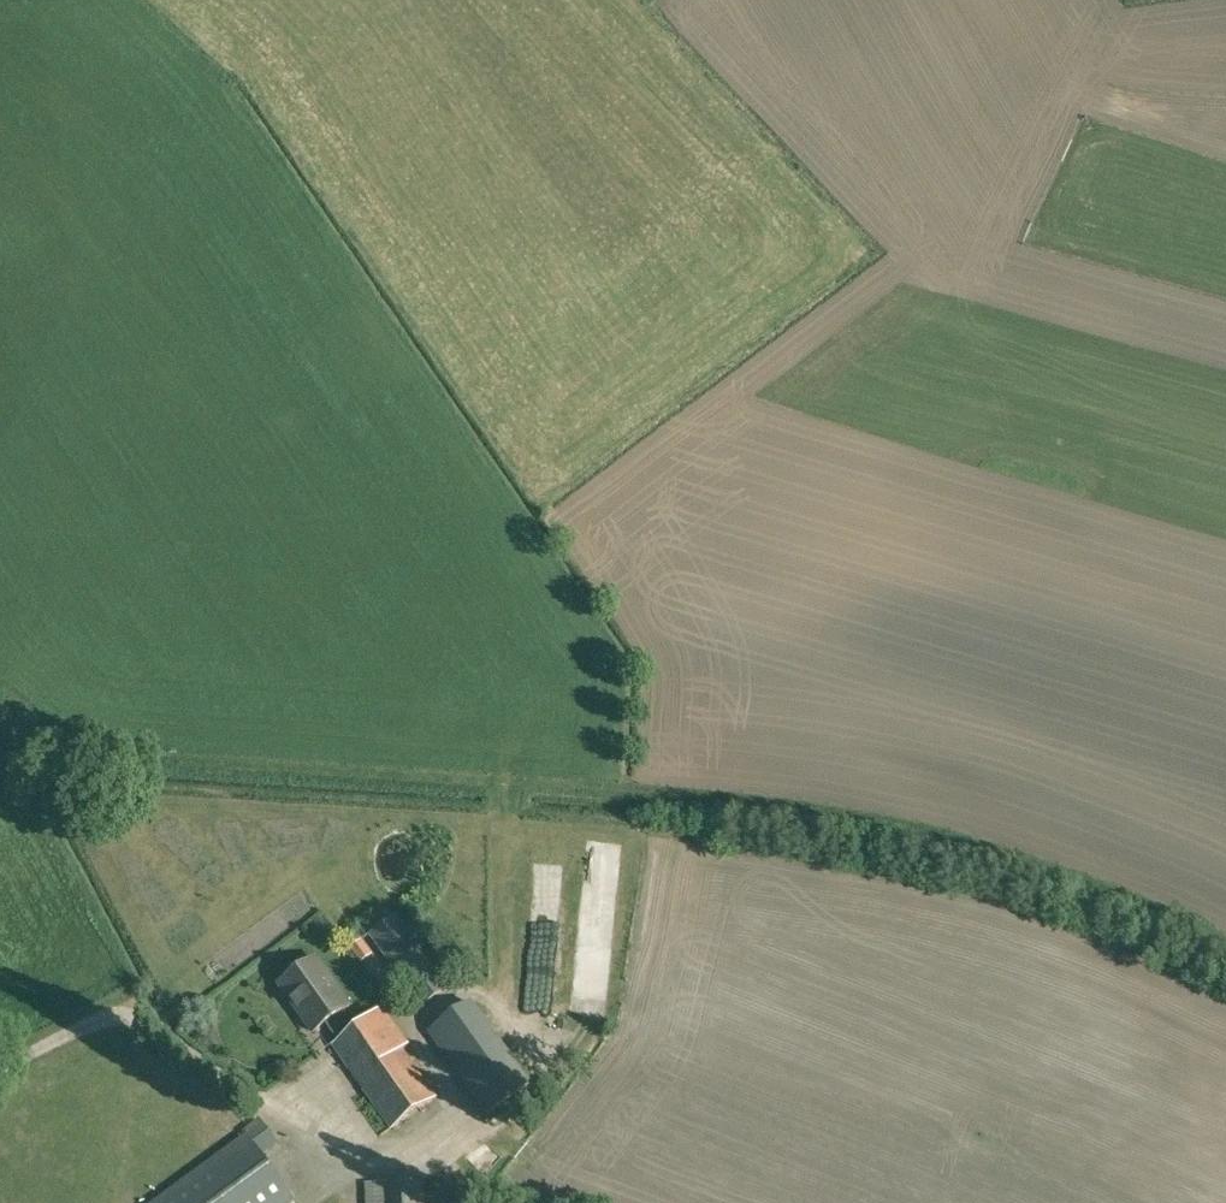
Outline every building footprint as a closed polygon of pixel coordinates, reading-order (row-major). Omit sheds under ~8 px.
[(592,854),(592,911),(627,912),(627,854),(592,854)] [(420,1009),(449,989),(396,915),(368,934),(420,1009)] [(360,962),(373,954),(362,939),(350,948),(360,962)] [(274,957),(281,973),(308,963),(301,946),(274,957)] [(313,1032),(329,1021),(342,1039),(333,1045),(390,1128),(435,1097),(402,1050),(408,1045),(382,1008),(357,1027),(344,1010),(349,1006),(316,958),(279,984),(313,1032)] [(472,1001),(429,1030),(490,1113),(531,1083),(472,1001)] [(261,1156),(277,1144),(259,1120),(243,1132),(245,1135),(153,1202),(289,1202),(294,1200),(261,1156)] [(424,1194),(424,1181),(366,1182),(367,1202),(463,1202),(462,1194),(424,1194)]
